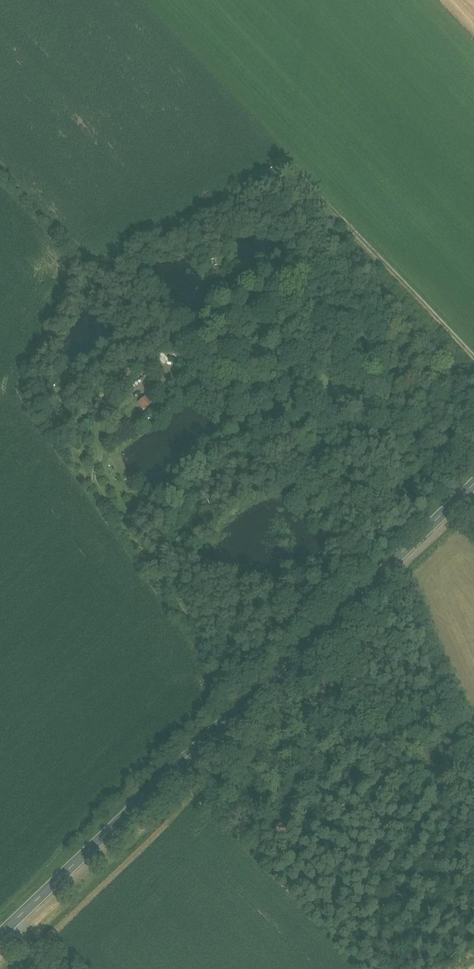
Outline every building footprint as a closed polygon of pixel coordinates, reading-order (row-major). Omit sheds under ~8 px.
[(210,260),(206,267),(217,275),(225,263),(216,257),(213,262),(210,260)] [(243,307),(249,317),(260,311),(255,301),(243,307)] [(166,349),(159,356),(167,364),(174,357),(166,349)]
